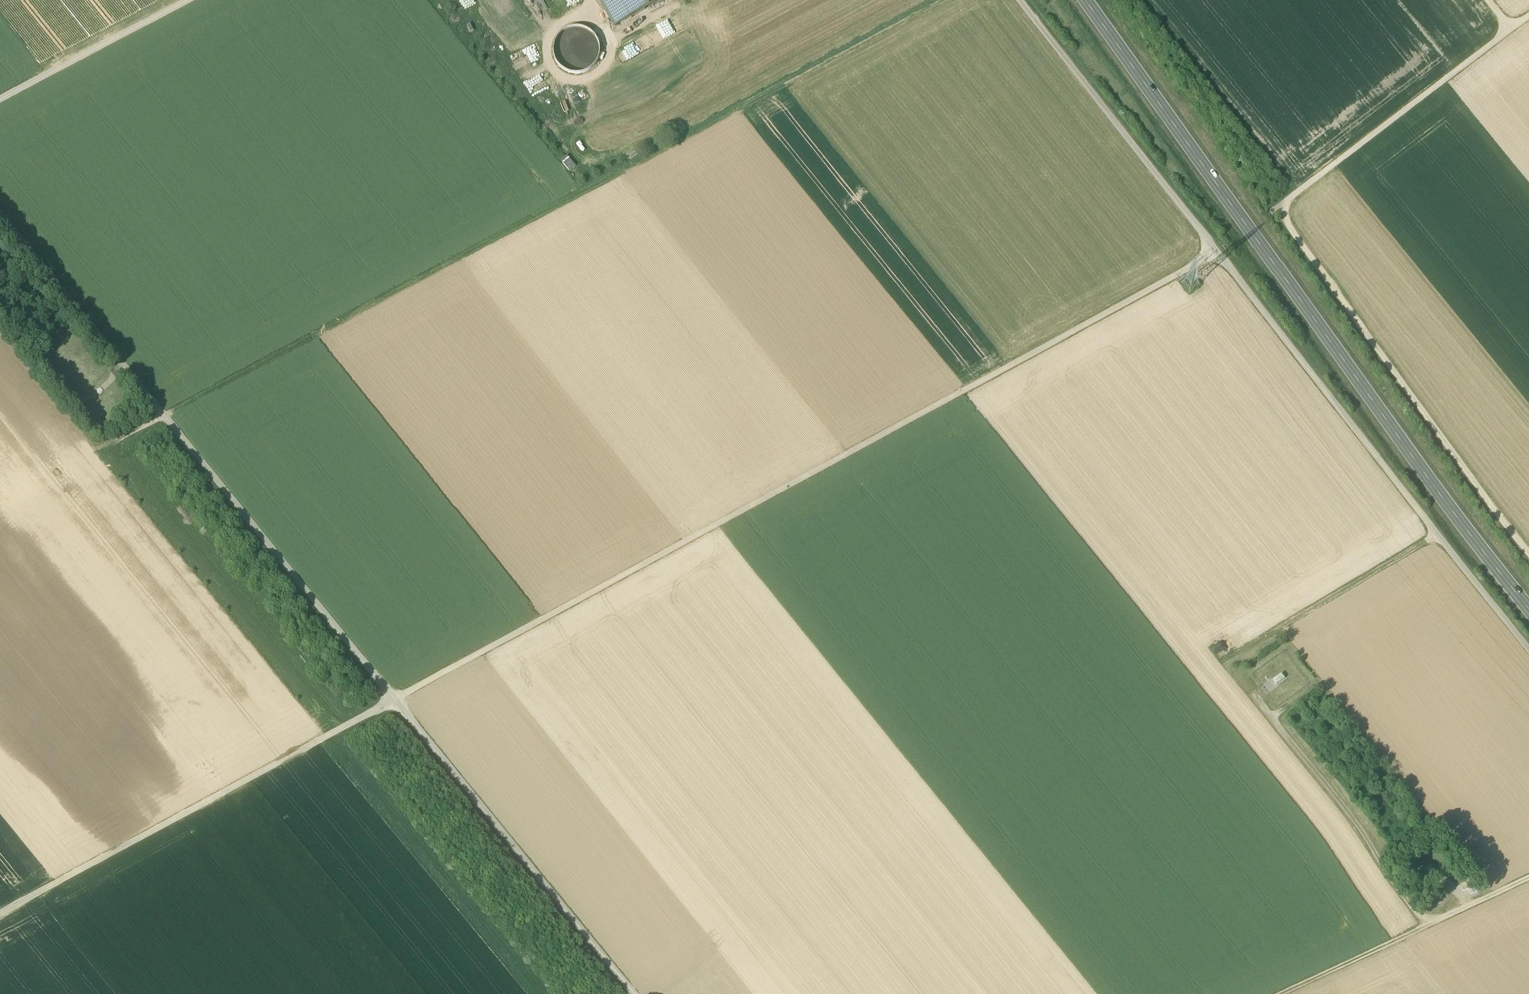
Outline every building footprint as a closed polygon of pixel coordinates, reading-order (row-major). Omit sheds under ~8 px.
[(615,23),(657,0),(602,0),(615,23)] [(554,41),(553,48),(554,55),(558,62),(563,67),(570,70),(577,71),(585,70),(592,66),(597,60),(600,52),(600,44),(597,36),(592,30),(585,26),(577,24),(569,26),(563,29),(558,34),(554,41)] [(648,107),(661,105),(660,93),(646,95),(648,107)] [(570,170),(576,163),(566,154),(560,160),(570,170)] [(1280,683),(1286,678),(1282,672),(1275,677),(1280,683)] [(1266,682),(1270,690),(1279,685),(1275,677),(1266,682)]
